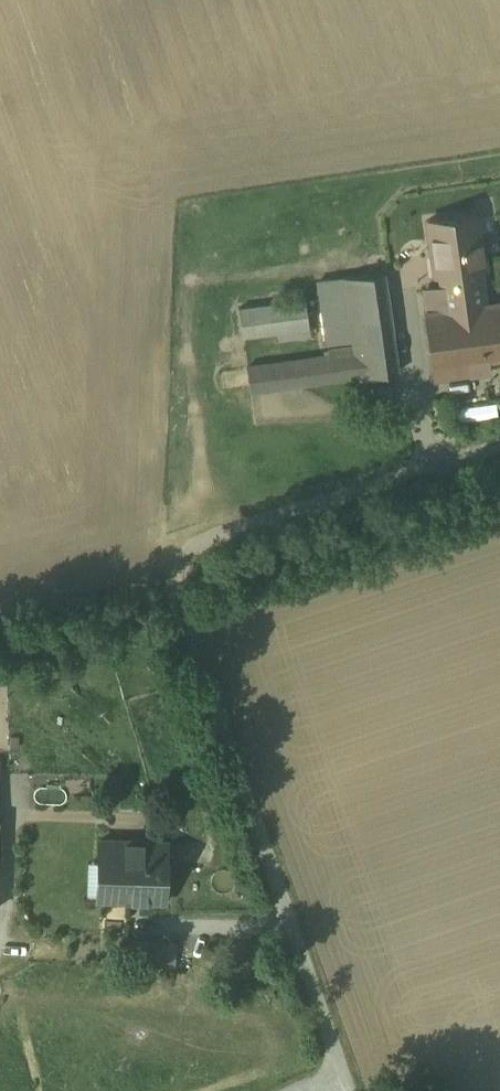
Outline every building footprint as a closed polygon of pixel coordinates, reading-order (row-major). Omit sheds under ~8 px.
[(478,213),(428,220),(436,274),(440,273),(442,287),(483,281),(481,268),(485,267),(478,213)] [(384,272),(319,281),(328,343),(354,340),(354,346),(328,349),(329,354),(247,366),(251,391),(357,375),(359,376),(398,371),(384,272)] [(428,311),(486,303),(483,281),(442,287),(425,290),(428,311)] [(306,300),(239,308),(243,336),(310,327),(306,300)] [(424,311),(432,366),(468,361),(470,374),(489,371),(487,359),(499,357),(499,301),(486,303),(428,311),(424,311)] [(434,380),(470,374),(468,361),(432,366),(434,380)] [(168,841),(100,839),(99,863),(106,863),(105,896),(98,896),(98,898),(165,900),(168,841)] [(164,939),(137,938),(136,965),(163,967),(164,939)]
